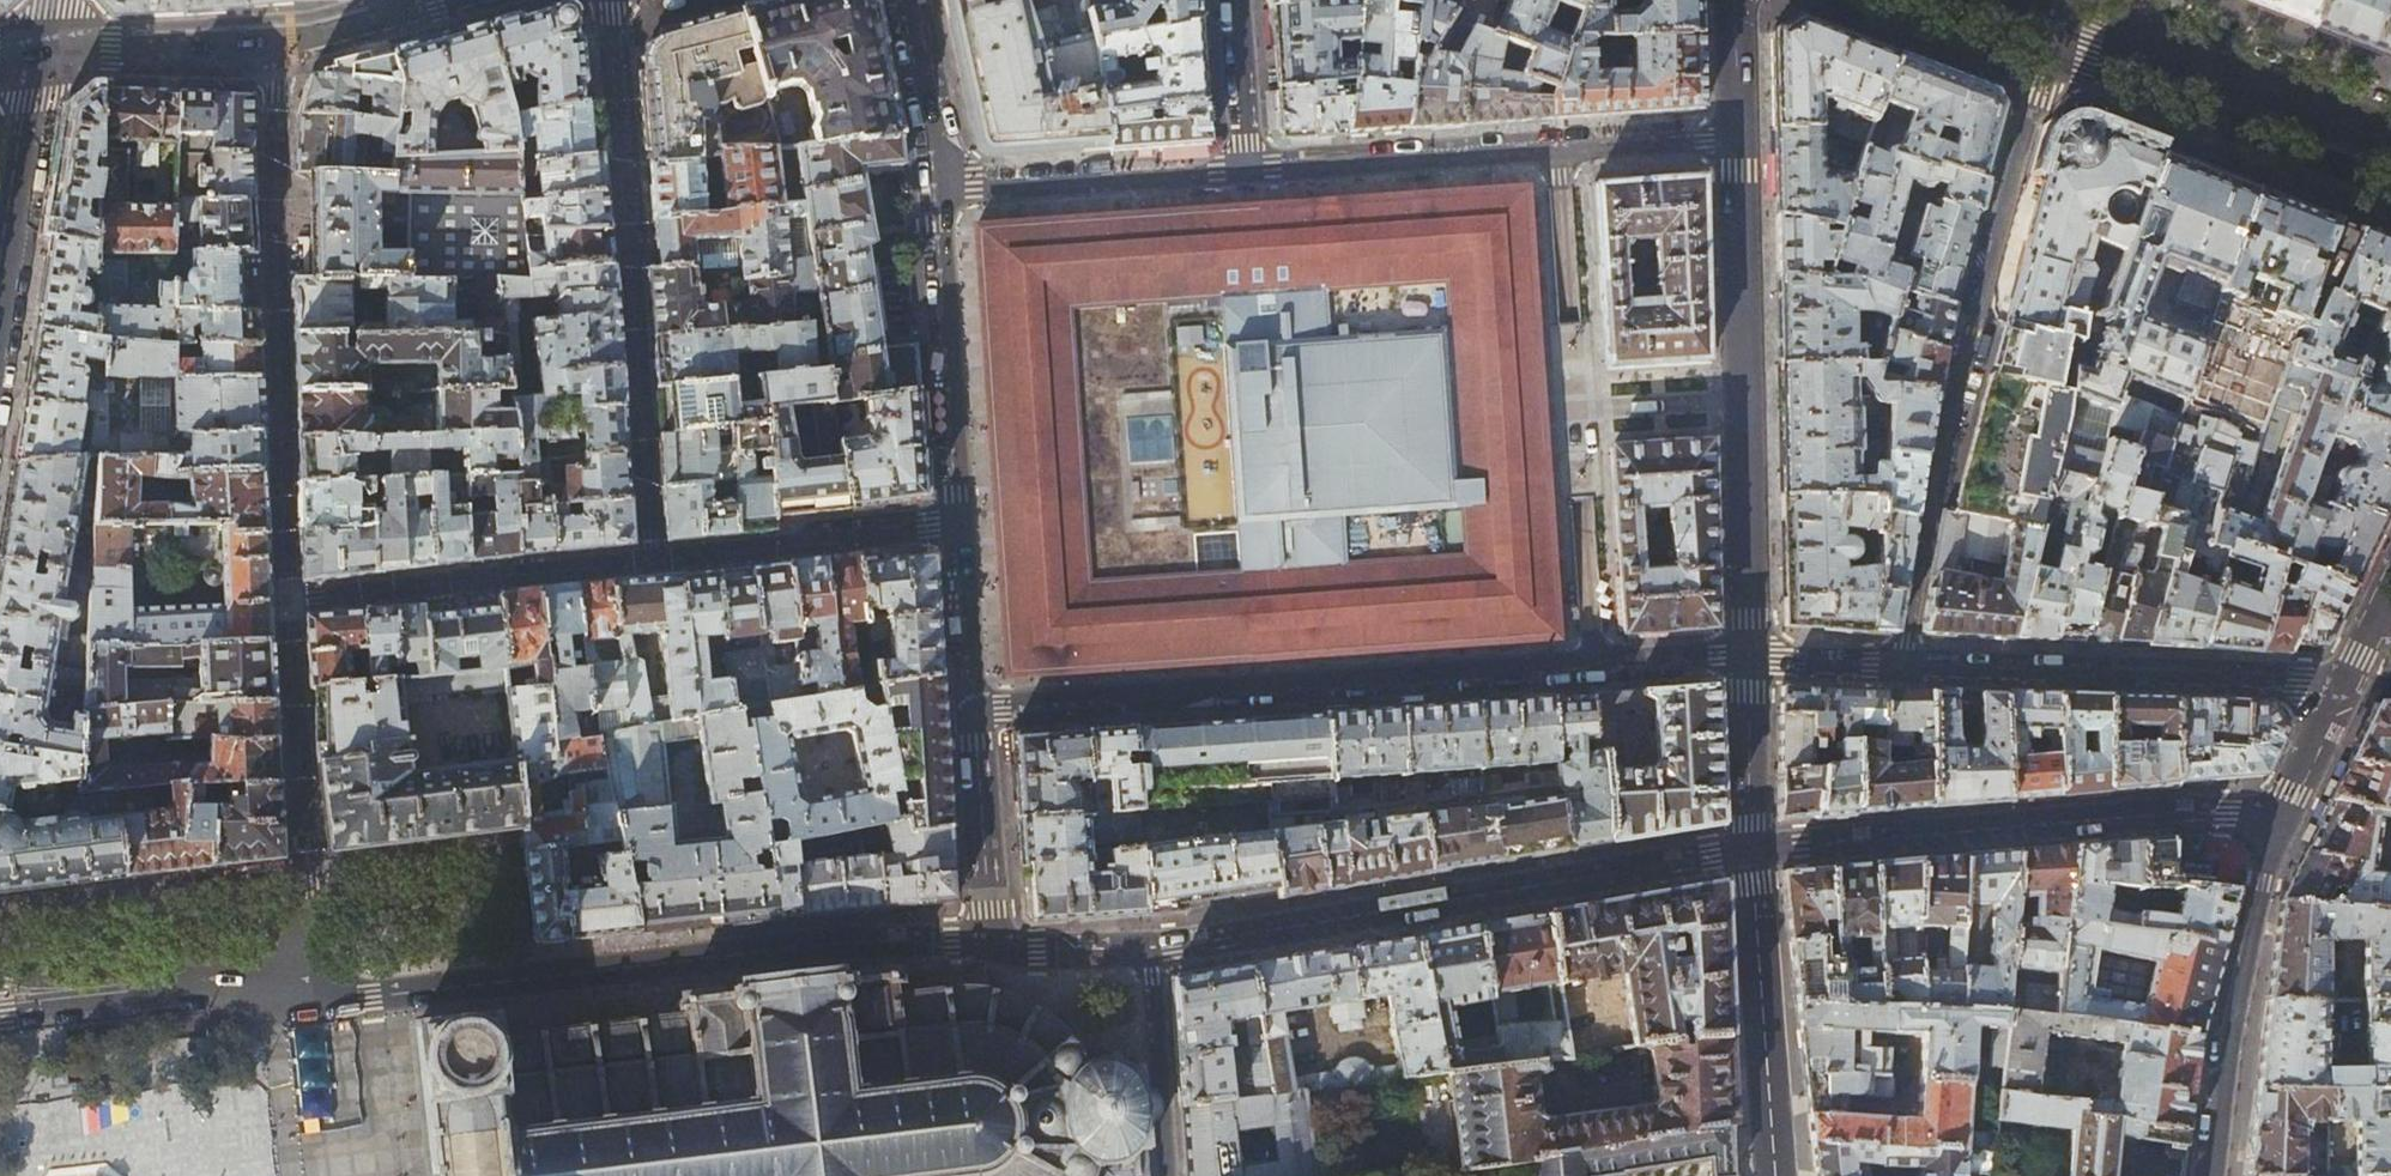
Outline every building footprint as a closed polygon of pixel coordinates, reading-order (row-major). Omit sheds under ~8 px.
[(9,0),(0,0),(0,9),(9,0)] [(740,10),(765,96),(769,95),(769,93),(772,92),(772,90),(790,85),(801,87),(807,93),(813,119),(806,131),(807,131),(810,146),(856,141),(857,143),(900,137),(891,96),(884,67),(874,19),(870,0),(775,0),(765,3),(740,10)] [(955,48),(975,137),(1000,156),(1046,153),(1088,150),(1109,149),(1110,147),(1105,112),(1093,40),(1039,53),(1023,0),(1022,0),(982,11),(979,0),(944,0),(955,48)] [(1092,35),(1088,9),(1087,0),(1031,0),(1046,46),(1092,35)] [(1115,4),(1088,9),(1092,35),(1093,39),(1199,21),(1198,0),(1118,0),(1115,4)] [(1267,8),(1273,7),(1293,3),(1293,0),(1266,0),(1267,8)] [(1293,3),(1273,7),(1273,8),(1275,29),(1279,88),(1353,81),(1358,19),(1359,8),(1360,0),(1293,0),(1293,3)] [(1359,8),(1372,9),(1371,19),(1358,19),(1353,81),(1381,85),(1384,60),(1386,47),(1389,4),(1391,0),(1360,0),(1359,8)] [(1389,4),(1418,7),(1413,58),(1424,59),(1433,46),(1438,38),(1449,20),(1463,0),(1441,0),(1440,4),(1429,0),(1391,0),(1389,4)] [(1449,20),(1457,24),(1472,29),(1484,34),(1496,0),(1463,0),(1449,20)] [(1495,38),(1508,44),(1530,52),(1523,71),(1520,78),(1551,90),(1571,36),(1584,0),(1508,0),(1495,38)] [(1699,0),(1639,0),(1639,6),(1632,13),(1610,13),(1610,3),(1624,3),(1626,0),(1584,0),(1571,36),(1589,35),(1632,35),(1700,34),(1699,8),(1699,0)] [(2307,18),(2314,0),(2260,0),(2307,18)] [(2307,18),(2360,38),(2390,50),(2390,0),(2314,0),(2307,18)] [(578,24),(577,13),(564,4),(512,18),(486,26),(511,115),(586,104),(585,97),(582,60),(578,24)] [(1275,29),(1273,8),(1268,9),(1271,50),(1276,50),(1275,29)] [(765,96),(740,10),(724,14),(724,13),(704,18),(672,28),(667,30),(658,34),(659,36),(647,46),(642,59),(643,71),(648,138),(651,165),(698,160),(720,157),(720,145),(779,146),(765,96)] [(1818,127),(1823,128),(1864,143),(1896,53),(1846,34),(1797,15),(1772,32),(1773,80),(1774,129),(1818,127)] [(1446,42),(1457,24),(1449,20),(1438,38),(1446,42)] [(1205,101),(1202,56),(1199,21),(1093,39),(1093,40),(1105,112),(1146,107),(1158,106),(1205,101)] [(428,42),(392,52),(400,84),(396,121),(392,158),(431,156),(431,142),(433,142),(435,118),(445,103),(459,99),(464,105),(472,108),(478,132),(475,134),(474,139),(476,143),(478,143),(481,143),(484,153),(517,151),(511,115),(486,26),(428,42)] [(1495,38),(1484,34),(1472,29),(1457,56),(1438,55),(1440,49),(1433,46),(1424,59),(1413,58),(1412,64),(1406,128),(1471,123),(1498,121),(1550,118),(1549,97),(1551,90),(1520,78),(1523,71),(1514,68),(1512,75),(1496,72),(1498,62),(1503,62),(1508,44),(1495,38)] [(1701,66),(1700,34),(1632,35),(1634,74),(1624,74),(1624,73),(1600,74),(1599,75),(1590,76),(1589,35),(1571,36),(1551,90),(1549,97),(1550,118),(1617,113),(1652,111),(1702,108),(1701,75),(1701,66)] [(311,75),(310,76),(400,84),(392,52),(385,54),(311,75)] [(1947,73),(1896,53),(1864,143),(1855,167),(1853,173),(1882,182),(1890,157),(1935,170),(1937,166),(1982,180),(1983,179),(2002,107),(1994,91),(1947,73)] [(1412,64),(1384,60),(1381,85),(1353,81),(1345,132),(1375,130),(1406,128),(1412,64)] [(396,121),(400,84),(310,76),(304,99),(300,114),(396,121)] [(1353,81),(1279,88),(1280,103),(1281,118),(1282,137),(1315,134),(1345,132),(1353,81)] [(102,183),(102,90),(95,90),(81,102),(72,109),(57,199),(51,238),(97,243),(98,222),(86,220),(89,200),(92,200),(92,208),(98,208),(98,206),(102,183)] [(136,92),(102,90),(102,183),(98,206),(126,207),(129,141),(137,142),(137,167),(157,167),(158,143),(178,144),(179,134),(181,93),(136,92)] [(207,94),(181,93),(179,134),(213,135),(214,134),(215,94),(207,94)] [(176,200),(256,202),(255,163),(255,150),(255,126),(256,96),(238,95),(215,94),(214,134),(213,135),(179,134),(178,144),(176,200)] [(1208,143),(1205,101),(1158,106),(1159,115),(1147,116),(1146,107),(1105,112),(1110,147),(1109,149),(1162,146),(1208,143)] [(586,104),(511,115),(517,151),(518,164),(536,162),(537,170),(604,159),(600,124),(598,102),(597,102),(586,104)] [(396,121),(300,114),(297,141),(293,172),(309,173),(391,176),(392,158),(396,121)] [(2053,333),(2078,341),(2081,320),(2082,311),(2081,311),(2090,271),(2086,267),(2073,261),(2081,238),(2123,252),(2161,154),(2116,137),(2105,133),(2103,137),(2101,138),(2097,130),(2094,128),(2087,123),(2084,122),(2077,121),(2070,122),(2067,124),(2062,126),(2059,130),(2056,134),(2053,142),(2053,147),(2054,153),(2055,157),(2061,164),(2054,166),(2049,164),(2037,206),(2017,280),(2006,320),(2052,334),(2053,333)] [(1823,136),(1823,128),(1818,127),(1774,129),(1775,173),(1776,215),(1817,224),(1839,226),(1853,173),(1855,167),(1824,167),(1823,151),(1830,150),(1830,136),(1823,136)] [(856,141),(810,146),(796,147),(802,187),(863,180),(861,168),(867,168),(902,165),(900,137),(857,143),(856,141)] [(440,145),(441,156),(474,154),(473,143),(440,145)] [(796,147),(779,146),(720,145),(720,157),(726,211),(804,203),(802,187),(796,147)] [(517,151),(484,153),(474,154),(441,156),(431,156),(392,158),(391,176),(392,178),(392,192),(407,193),(406,249),(406,254),(409,255),(409,276),(452,276),(474,277),(496,277),(528,278),(529,271),(527,258),(524,236),(522,224),(522,220),(521,204),(518,164),(517,151)] [(2206,171),(2161,154),(2123,252),(2099,313),(2084,311),(2082,311),(2081,320),(2103,323),(2086,368),(2073,366),(2070,390),(2062,446),(2055,471),(2093,483),(2104,441),(2109,425),(2117,396),(2148,407),(2175,415),(2178,417),(2180,410),(2202,341),(2137,315),(2158,260),(2184,270),(2173,298),(2211,312),(2253,190),(2206,171)] [(1990,183),(1982,180),(1937,166),(1935,170),(1890,157),(1882,182),(1863,242),(1883,247),(1893,215),(1903,182),(1920,186),(1932,186),(1933,183),(1944,186),(1941,199),(1975,209),(1982,212),(1986,198),(1990,183)] [(536,162),(518,164),(521,204),(607,195),(605,172),(604,159),(537,170),(536,162)] [(702,196),(698,160),(651,165),(652,185),(655,220),(704,213),(703,204),(708,203),(707,196),(702,196)] [(392,178),(391,176),(309,173),(309,179),(310,216),(311,271),(311,279),(348,278),(351,278),(387,276),(409,276),(409,255),(406,254),(406,249),(397,249),(397,246),(376,247),(373,192),(392,192),(392,178)] [(1778,321),(1779,364),(1857,363),(1857,349),(1849,348),(1848,328),(1868,326),(1863,349),(1881,349),(1886,331),(1893,308),(1899,290),(1908,259),(1909,255),(1883,247),(1863,242),(1882,182),(1853,173),(1839,226),(1827,263),(1822,277),(1815,277),(1777,274),(1778,321)] [(1606,366),(1606,368),(1660,365),(1670,364),(1708,362),(1706,273),(1705,267),(1703,176),(1594,184),(1599,262),(1606,366)] [(873,233),(863,180),(802,187),(804,203),(817,292),(818,295),(872,287),(867,247),(874,242),(873,233)] [(1027,224),(976,227),(1007,675),(1025,674),(1086,670),(1139,666),(1217,661),(1223,660),(1290,655),(1301,655),(1360,650),(1414,647),(1488,641),(1557,637),(1545,479),(1540,410),(1536,337),(1526,196),(1526,189),(1415,197),(1363,200),(1288,206),(1249,208),(1219,210),(1200,212),(1169,214),(1125,217),(1027,224)] [(2334,220),(2311,211),(2287,202),(2265,194),(2253,190),(2211,312),(2202,341),(2180,410),(2198,416),(2210,420),(2201,446),(2231,456),(2237,440),(2255,445),(2284,362),(2298,321),(2334,220)] [(607,195),(521,204),(522,220),(541,218),(543,235),(611,231),(609,213),(607,195)] [(1928,195),(1924,207),(1909,255),(1908,259),(1957,273),(1965,246),(1974,211),(1975,209),(1941,199),(1928,195)] [(256,202),(176,200),(175,207),(176,252),(239,253),(257,253),(257,233),(256,202)] [(817,292),(804,203),(726,211),(704,213),(655,220),(657,240),(659,267),(659,269),(693,267),(694,276),(742,272),(743,279),(787,277),(789,294),(817,292)] [(1900,218),(1893,215),(1883,247),(1909,255),(1924,207),(1915,205),(1913,212),(1903,209),(1900,218)] [(175,207),(126,207),(98,206),(98,208),(98,222),(97,243),(98,273),(97,305),(125,306),(125,253),(175,255),(176,252),(175,207)] [(1827,263),(1839,226),(1817,224),(1776,215),(1777,270),(1777,274),(1815,277),(1814,263),(1827,263)] [(2346,225),(2334,220),(2298,321),(2310,325),(2324,292),(2329,293),(2357,229),(2346,225)] [(2357,229),(2329,293),(2352,303),(2361,303),(2371,307),(2382,312),(2390,292),(2390,242),(2384,239),(2357,229)] [(611,231),(543,235),(545,256),(527,258),(529,271),(552,270),(615,266),(613,250),(611,231)] [(98,273),(97,243),(51,238),(48,256),(36,329),(97,337),(97,317),(79,313),(80,308),(84,309),(86,308),(88,307),(89,305),(89,304),(90,296),(90,295),(89,292),(87,291),(82,289),(85,271),(98,273)] [(239,253),(176,252),(175,255),(175,268),(193,268),(193,273),(190,274),(190,275),(189,275),(188,277),(186,280),(184,283),(174,283),(174,286),(173,289),(175,310),(200,311),(240,313),(240,311),(240,280),(239,254),(239,253)] [(1953,288),(1957,273),(1908,259),(1899,290),(1911,294),(1948,305),(1949,304),(1953,288)] [(510,390),(511,400),(512,413),(513,432),(518,475),(519,485),(549,484),(547,459),(535,460),(532,441),(544,440),(542,413),(565,411),(562,373),(622,368),(619,330),(615,266),(552,270),(529,271),(528,278),(496,277),(504,333),(510,390)] [(818,295),(817,292),(789,294),(787,277),(743,279),(742,272),(694,276),(693,267),(659,269),(648,270),(649,287),(651,301),(654,336),(767,327),(809,324),(821,323),(818,295)] [(504,333),(496,277),(474,277),(480,322),(453,323),(452,276),(409,276),(387,276),(351,278),(348,278),(349,288),(359,288),(359,290),(387,288),(385,324),(370,324),(370,315),(350,316),(351,334),(428,334),(504,333)] [(349,288),(348,278),(311,279),(292,279),(293,311),(294,333),(351,334),(350,316),(349,288)] [(158,308),(125,306),(97,305),(97,317),(97,337),(107,338),(176,344),(175,310),(173,289),(174,286),(158,285),(158,308)] [(877,319),(872,287),(818,295),(821,323),(828,371),(827,372),(831,401),(832,402),(864,398),(918,390),(915,344),(881,347),(880,339),(877,319)] [(2349,310),(2352,303),(2329,293),(2324,292),(2310,325),(2298,321),(2284,362),(2314,372),(2314,374),(2346,384),(2353,363),(2332,355),(2350,310),(2349,310)] [(2354,362),(2353,363),(2346,384),(2337,412),(2390,430),(2390,292),(2382,312),(2365,358),(2362,365),(2355,362),(2354,362)] [(1955,307),(1948,305),(1911,294),(1909,298),(1912,303),(1914,303),(1911,313),(1893,308),(1886,331),(1918,340),(1917,346),(1945,352),(1950,331),(1955,307)] [(2357,356),(2365,358),(2382,312),(2371,307),(2349,353),(2357,356)] [(260,312),(240,313),(200,311),(201,344),(202,344),(262,345),(261,332),(260,312)] [(2052,334),(2006,320),(1996,357),(1992,374),(2070,390),(2073,366),(2074,356),(2076,356),(2078,341),(2053,333),(2052,334)] [(813,373),(809,324),(767,327),(769,351),(777,350),(779,375),(813,373)] [(769,351),(767,327),(654,336),(656,367),(658,386),(735,379),(733,352),(769,351)] [(107,338),(97,337),(36,329),(29,376),(25,399),(80,408),(84,382),(85,373),(85,370),(84,368),(83,366),(81,366),(80,366),(81,356),(98,360),(95,367),(99,380),(107,381),(107,380),(107,338)] [(1885,439),(1884,452),(1924,458),(1935,396),(1935,392),(1906,388),(1917,346),(1918,340),(1886,331),(1881,349),(1873,385),(1892,386),(1889,403),(1888,415),(1885,439)] [(510,390),(504,333),(428,334),(351,334),(294,333),(295,363),(296,392),(363,391),(364,391),(364,364),(437,364),(437,390),(494,390),(510,390)] [(176,344),(107,338),(107,380),(140,378),(175,377),(177,375),(176,361),(176,344)] [(263,362),(262,345),(202,344),(202,361),(176,361),(177,375),(263,378),(263,362)] [(202,344),(201,344),(176,344),(176,361),(202,361),(202,344)] [(1940,373),(1945,352),(1917,346),(1906,388),(1935,392),(1940,373)] [(1873,385),(1881,349),(1863,349),(1857,349),(1857,363),(1779,364),(1781,433),(1782,494),(1839,495),(1880,499),(1884,452),(1885,439),(1857,439),(1857,415),(1888,415),(1889,403),(1892,386),(1873,385)] [(2357,356),(2355,362),(2362,365),(2365,358),(2357,356)] [(2225,559),(2257,569),(2280,575),(2285,561),(2308,493),(2315,474),(2337,412),(2346,384),(2314,374),(2314,372),(2284,362),(2255,445),(2255,447),(2274,453),(2287,411),(2296,415),(2259,522),(2236,514),(2217,507),(2211,528),(2206,544),(2227,548),(2225,559)] [(565,411),(542,413),(547,458),(547,459),(562,457),(561,439),(576,438),(575,419),(582,418),(584,446),(575,447),(576,456),(585,455),(627,453),(627,443),(624,399),(623,388),(622,368),(562,373),(565,411)] [(827,372),(813,373),(779,375),(757,377),(763,422),(731,426),(735,480),(740,534),(778,530),(786,517),(813,513),(850,509),(840,457),(838,441),(832,402),(831,401),(827,372)] [(2062,446),(2070,390),(1992,374),(1990,374),(1965,468),(1953,511),(2041,527),(2055,471),(2062,446)] [(264,407),(263,378),(177,375),(175,377),(176,430),(178,431),(190,432),(241,433),(241,431),(264,432),(264,407)] [(175,377),(140,378),(140,435),(168,435),(177,435),(178,431),(176,430),(175,377)] [(757,377),(735,379),(658,386),(659,408),(661,435),(731,426),(763,422),(757,377)] [(371,380),(371,391),(382,391),(382,380),(371,380)] [(106,385),(84,382),(80,408),(107,413),(106,385)] [(495,413),(494,390),(437,390),(436,390),(437,435),(513,432),(512,413),(495,413)] [(918,390),(864,398),(867,432),(874,436),(869,441),(863,437),(838,441),(840,457),(850,509),(926,499),(922,446),(918,390)] [(364,417),(363,391),(296,392),(296,415),(297,439),(369,436),(381,436),(381,417),(364,417)] [(2140,436),(2148,407),(2117,396),(2109,425),(2140,436)] [(107,455),(107,436),(107,413),(80,408),(25,399),(19,436),(15,464),(99,455),(107,455)] [(2084,643),(2100,643),(2115,644),(2130,645),(2148,646),(2179,518),(2201,446),(2210,420),(2198,416),(2180,410),(2178,417),(2175,415),(2148,407),(2140,436),(2135,451),(2116,514),(2115,519),(2102,571),(2086,636),(2084,643)] [(2337,412),(2315,474),(2331,480),(2327,489),(2335,492),(2330,502),(2308,493),(2285,561),(2352,587),(2390,507),(2390,430),(2337,412)] [(417,416),(381,417),(381,436),(419,435),(417,416)] [(731,426),(661,435),(662,464),(663,488),(735,480),(731,426)] [(264,433),(264,432),(241,431),(241,433),(190,432),(191,448),(187,448),(188,456),(177,456),(176,471),(265,471),(265,455),(264,433)] [(381,436),(369,436),(297,439),(298,463),(299,481),(371,478),(401,478),(427,477),(426,451),(462,449),(463,476),(466,476),(518,475),(513,432),(437,435),(419,435),(381,436)] [(140,435),(107,436),(107,455),(178,453),(179,452),(179,447),(168,447),(168,435),(140,435)] [(2236,514),(2255,447),(2255,445),(2237,440),(2231,456),(2221,492),(2217,507),(2236,514)] [(2135,451),(2104,441),(2093,483),(2087,505),(2095,508),(2116,514),(2135,451)] [(1712,517),(1710,443),(1657,446),(1640,447),(1612,449),(1613,454),(1620,549),(1626,632),(1669,629),(1714,626),(1714,618),(1712,535),(1712,517)] [(2221,492),(2231,456),(2201,446),(2179,518),(2148,646),(2171,647),(2201,649),(2217,589),(2179,576),(2185,555),(2203,560),(2208,569),(2208,570),(2221,574),(2225,559),(2227,548),(2206,544),(2211,528),(2191,521),(2198,515),(2204,495),(2202,486),(2221,492)] [(1924,458),(1884,452),(1880,499),(1879,512),(1914,518),(1917,497),(1924,458)] [(99,455),(96,503),(95,518),(95,526),(233,524),(233,535),(268,534),(266,499),(265,471),(176,471),(177,456),(178,453),(107,455),(99,455)] [(585,455),(576,456),(563,457),(564,466),(565,486),(549,486),(550,507),(630,499),(629,477),(627,453),(585,455)] [(99,455),(15,464),(4,530),(0,555),(0,559),(93,574),(95,526),(95,518),(88,517),(88,527),(86,527),(85,538),(72,536),(78,504),(96,503),(99,455)] [(2087,505),(2093,483),(2055,471),(2041,527),(2013,638),(2030,639),(2052,640),(2054,634),(2087,505)] [(519,485),(518,475),(466,476),(467,497),(492,496),(493,514),(467,515),(470,563),(512,558),(519,558),(513,485),(519,485)] [(467,497),(466,476),(463,476),(431,477),(435,567),(439,566),(470,563),(467,515),(467,497)] [(431,477),(427,477),(401,478),(405,570),(409,569),(435,567),(431,477)] [(372,526),(371,478),(299,481),(300,510),(300,530),(372,526)] [(405,570),(401,478),(371,478),(372,526),(374,573),(401,570),(405,570)] [(666,541),(711,537),(740,534),(735,480),(663,488),(665,514),(666,541)] [(549,484),(519,485),(513,485),(519,558),(549,554),(553,554),(551,530),(550,507),(549,486),(549,484)] [(1879,512),(1880,499),(1839,495),(1782,494),(1784,552),(1854,548),(1853,545),(1852,543),(1849,540),(1844,538),(1841,537),(1838,538),(1838,527),(1877,531),(1879,512)] [(630,499),(550,507),(551,530),(553,554),(586,550),(634,545),(632,522),(630,499)] [(2095,508),(2087,505),(2054,634),(2055,634),(2069,635),(2084,636),(2086,636),(2102,571),(2081,565),(2083,556),(2092,552),(2099,525),(2093,516),(2095,508)] [(1953,511),(1943,508),(1933,563),(1921,630),(1920,632),(1961,635),(1964,635),(2013,638),(2041,527),(1953,511)] [(1914,518),(1879,512),(1877,531),(1873,567),(1872,585),(1902,589),(1903,583),(1914,518)] [(93,574),(93,586),(92,587),(91,591),(89,632),(89,646),(272,638),(270,586),(268,534),(233,535),(233,524),(95,526),(93,574)] [(374,573),(372,526),(300,530),(302,560),(304,581),(374,573)] [(1854,548),(1784,552),(1785,624),(1787,624),(1816,625),(1824,626),(1824,628),(1867,631),(1872,585),(1873,567),(1839,570),(1839,560),(1842,561),(1845,560),(1849,559),(1852,556),(1854,552),(1854,548)] [(839,557),(822,559),(837,695),(855,691),(848,628),(869,624),(868,619),(867,609),(860,567),(858,555),(839,557)] [(93,574),(0,559),(0,656),(87,670),(89,646),(89,632),(58,628),(60,621),(69,622),(75,618),(77,607),(72,601),(79,590),(91,591),(92,587),(93,586),(93,574)] [(805,561),(787,563),(794,641),(797,665),(800,701),(837,695),(822,559),(805,561)] [(860,567),(867,609),(886,608),(887,618),(934,614),(933,590),(931,559),(881,565),(860,567)] [(2352,587),(2285,561),(2280,575),(2277,586),(2307,596),(2291,644),(2292,644),(2309,644),(2324,645),(2343,606),(2352,587)] [(770,565),(753,567),(754,578),(759,626),(768,625),(770,644),(772,644),(794,641),(787,563),(770,565)] [(2277,586),(2280,575),(2257,569),(2251,589),(2219,581),(2217,589),(2201,649),(2226,650),(2258,652),(2277,586)] [(701,573),(681,575),(689,631),(697,717),(734,711),(730,680),(728,680),(707,682),(703,638),(723,637),(726,636),(720,581),(719,571),(701,573)] [(637,580),(612,583),(618,637),(630,636),(661,633),(689,631),(681,575),(637,580)] [(754,578),(720,581),(726,636),(723,637),(724,640),(738,638),(760,635),(759,626),(754,578)] [(594,584),(577,586),(582,638),(583,642),(619,639),(618,637),(612,583),(594,584)] [(1902,589),(1872,585),(1867,631),(1879,632),(1894,633),(1899,606),(1899,604),(1902,589)] [(557,588),(538,590),(546,689),(552,741),(594,735),(586,669),(569,671),(565,639),(582,638),(577,586),(557,588)] [(2288,654),(2291,644),(2307,596),(2277,586),(2258,652),(2272,653),(2288,654)] [(499,595),(501,607),(505,670),(506,687),(507,691),(546,689),(538,590),(519,592),(499,595)] [(409,605),(392,607),(400,679),(428,677),(424,616),(425,616),(424,604),(409,605)] [(377,609),(364,610),(368,657),(370,682),(400,679),(392,607),(377,609)] [(458,612),(425,616),(424,616),(428,677),(454,674),(452,659),(469,657),(470,665),(477,664),(478,672),(505,670),(501,607),(499,608),(458,612)] [(349,658),(368,657),(364,610),(340,613),(306,617),(308,656),(311,688),(316,687),(351,684),(349,658)] [(934,614),(887,618),(868,619),(871,641),(888,639),(889,645),(884,646),(885,652),(889,652),(890,663),(874,664),(877,686),(939,676),(937,647),(934,614)] [(697,717),(689,631),(661,633),(668,695),(671,722),(695,717),(697,717)] [(762,649),(760,635),(738,638),(738,643),(724,644),(726,654),(762,649)] [(634,658),(630,636),(618,637),(619,639),(628,730),(671,722),(668,695),(648,697),(643,663),(634,658)] [(167,702),(216,701),(275,700),(274,676),(272,638),(89,646),(87,670),(86,687),(84,710),(167,702)] [(628,730),(619,639),(583,642),(586,669),(594,735),(600,734),(628,730)] [(797,665),(794,641),(772,644),(774,667),(797,665)] [(762,649),(726,654),(728,680),(730,680),(734,711),(738,710),(768,705),(764,668),(762,649)] [(87,670),(0,656),(0,746),(82,759),(84,715),(72,714),(70,726),(50,723),(45,716),(47,701),(62,703),(65,683),(86,687),(87,670)] [(797,665),(774,667),(764,668),(768,705),(800,701),(797,665)] [(505,670),(478,672),(454,674),(428,677),(400,679),(370,682),(351,684),(316,687),(315,745),(318,762),(366,757),(365,745),(407,740),(402,697),(506,687),(505,670)] [(939,676),(877,686),(881,709),(897,779),(909,778),(910,785),(916,784),(916,790),(900,792),(906,819),(908,833),(950,828),(946,778),(939,676)] [(1593,737),(1594,747),(1597,751),(1597,752),(1604,751),(1609,843),(1665,833),(1717,825),(1720,821),(1717,739),(1717,736),(1715,681),(1714,681),(1713,682),(1712,680),(1702,681),(1671,682),(1652,683),(1652,690),(1590,694),(1593,737)] [(1780,703),(1780,716),(1811,715),(1811,729),(1827,728),(1827,741),(1842,742),(1843,716),(1820,715),(1819,687),(1808,687),(1780,687),(1780,703)] [(1850,689),(1819,687),(1820,715),(1843,716),(1842,742),(1856,743),(1882,746),(1884,747),(1883,690),(1860,689),(1850,689)] [(546,689),(507,691),(505,692),(512,747),(510,747),(509,748),(506,750),(505,753),(505,755),(505,761),(513,760),(514,765),(516,766),(554,761),(552,741),(546,689)] [(1907,690),(1883,690),(1884,747),(1897,747),(1930,749),(1929,691),(1907,690)] [(800,701),(768,705),(769,720),(749,723),(750,730),(779,918),(787,917),(798,916),(793,867),(795,867),(794,842),(906,819),(900,792),(897,779),(881,709),(870,712),(857,703),(855,691),(837,695),(800,701)] [(2005,757),(2003,693),(1942,691),(1929,691),(1930,749),(1931,808),(1974,804),(2008,801),(2005,757)] [(2056,754),(2055,695),(2028,694),(2003,693),(2005,757),(2008,801),(2030,799),(2058,797),(2056,754)] [(1565,696),(1551,697),(1556,763),(1558,785),(1567,850),(1595,845),(1609,843),(1604,751),(1597,752),(1597,751),(1582,756),(1580,738),(1593,737),(1590,694),(1565,696)] [(2106,696),(2098,696),(2083,695),(2055,695),(2056,754),(2058,797),(2082,795),(2107,792),(2106,737),(2106,734),(2106,696)] [(2136,697),(2106,696),(2106,734),(2126,734),(2126,743),(2143,742),(2148,726),(2173,726),(2174,700),(2174,698),(2136,697)] [(1556,763),(1551,697),(1503,701),(1477,702),(1482,768),(1484,794),(1558,785),(1556,763)] [(275,700),(216,701),(218,737),(241,739),(276,736),(275,719),(275,700)] [(2175,700),(2174,700),(2173,726),(2172,747),(2173,747),(2240,749),(2241,746),(2244,702),(2229,702),(2191,701),(2175,700)] [(216,701),(167,702),(168,726),(195,724),(196,737),(211,736),(218,737),(216,701)] [(168,726),(167,702),(84,710),(84,715),(82,759),(81,792),(114,789),(187,782),(187,784),(281,781),(279,757),(277,736),(276,736),(241,739),(218,737),(211,736),(208,764),(106,768),(104,738),(169,734),(168,726)] [(1408,803),(1422,801),(1484,794),(1482,768),(1477,702),(1438,705),(1401,708),(1406,773),(1408,803)] [(2257,702),(2244,702),(2241,746),(2266,735),(2278,740),(2281,734),(2284,728),(2268,702),(2257,702)] [(2280,900),(2335,906),(2390,911),(2390,875),(2370,872),(2379,814),(2390,816),(2390,705),(2375,705),(2355,745),(2305,848),(2280,900)] [(1372,806),(1408,803),(1406,773),(1401,708),(1371,710),(1326,713),(1331,810),(1359,807),(1372,806)] [(742,731),(738,710),(734,711),(697,717),(695,717),(698,739),(710,805),(720,804),(726,841),(673,845),(670,808),(615,812),(621,842),(623,854),(638,931),(726,923),(779,918),(750,730),(742,731)] [(1292,715),(1264,717),(1270,801),(1282,800),(1283,815),(1316,812),(1331,810),(1326,713),(1292,715)] [(1822,741),(1827,741),(1827,728),(1811,729),(1811,715),(1780,716),(1779,761),(1779,774),(1823,770),(1823,764),(1823,752),(1814,752),(1813,740),(1823,740),(1822,741)] [(698,739),(695,717),(671,722),(628,730),(600,734),(606,769),(609,783),(615,812),(670,808),(663,743),(698,739)] [(1205,722),(1132,727),(1138,809),(1270,801),(1264,717),(1245,719),(1205,722)] [(168,726),(169,734),(169,738),(196,737),(195,724),(168,726)] [(2172,747),(2173,726),(2148,726),(2143,742),(2126,743),(2126,734),(2106,734),(2106,737),(2107,792),(2138,790),(2176,786),(2176,782),(2173,747),(2172,747)] [(1103,729),(1087,730),(1091,787),(1091,794),(1092,813),(1138,809),(1132,727),(1103,729)] [(1086,787),(1091,787),(1087,730),(1055,732),(1011,735),(1015,790),(1017,819),(1092,813),(1091,794),(1077,795),(1070,781),(1085,780),(1086,787)] [(606,769),(600,734),(594,735),(552,741),(554,761),(516,766),(521,829),(519,829),(521,842),(522,853),(562,849),(621,842),(615,812),(609,783),(574,786),(574,791),(561,793),(562,812),(539,814),(537,787),(559,776),(606,769)] [(2263,772),(2278,740),(2266,735),(2241,746),(2240,749),(2173,747),(2176,782),(2177,782),(2225,777),(2262,773),(2263,772)] [(366,757),(318,762),(325,815),(330,851),(389,844),(427,840),(519,829),(521,829),(516,766),(514,765),(513,760),(505,761),(411,774),(407,740),(365,745),(366,757)] [(1842,742),(1827,741),(1822,741),(1823,752),(1823,764),(1823,770),(1818,819),(1837,817),(1855,815),(1856,743),(1842,742)] [(1882,746),(1856,743),(1855,815),(1891,812),(1931,808),(1930,749),(1897,747),(1898,767),(1886,768),(1882,764),(1882,746)] [(82,759),(0,746),(0,811),(9,812),(81,792),(82,759)] [(1818,819),(1823,770),(1779,774),(1779,786),(1778,821),(1780,822),(1803,820),(1818,819)] [(281,783),(281,781),(187,784),(184,840),(214,842),(212,867),(222,865),(248,862),(266,860),(282,858),(283,858),(280,816),(278,783),(281,783)] [(214,842),(184,840),(187,784),(187,782),(114,789),(125,877),(159,873),(212,867),(214,842)] [(1484,794),(1422,801),(1430,873),(1516,858),(1567,850),(1558,785),(1484,794)] [(9,812),(0,811),(0,892),(59,885),(125,877),(114,789),(81,792),(9,812)] [(1430,873),(1422,801),(1408,803),(1372,806),(1374,820),(1375,820),(1375,822),(1380,822),(1382,839),(1367,841),(1365,823),(1369,823),(1369,820),(1361,821),(1359,807),(1331,810),(1316,812),(1325,890),(1388,880),(1430,873)] [(1140,841),(1138,809),(1092,813),(1017,819),(1019,845),(1022,894),(1024,918),(1030,923),(1118,917),(1146,915),(1141,846),(1089,853),(1088,845),(1140,841)] [(1325,890),(1316,812),(1283,815),(1270,816),(1271,832),(1280,889),(1281,898),(1307,894),(1325,890)] [(952,862),(950,828),(908,833),(906,819),(794,842),(795,867),(793,867),(798,916),(859,910),(884,908),(937,902),(955,901),(952,862)] [(1271,832),(1141,846),(1146,915),(1190,910),(1188,902),(1242,894),(1278,889),(1280,889),(1271,832)] [(2152,839),(2140,840),(2139,888),(2174,887),(2178,886),(2177,876),(2167,876),(2168,837),(2152,839)] [(2169,837),(2168,837),(2167,876),(2177,876),(2178,886),(2186,885),(2239,890),(2239,889),(2206,864),(2169,837)] [(2079,845),(2072,846),(2067,883),(2108,884),(2114,885),(2124,886),(2139,888),(2140,840),(2125,841),(2079,845)] [(2038,849),(2018,851),(2013,912),(2028,911),(2028,899),(2035,898),(2032,926),(2012,924),(2008,969),(2021,970),(2057,974),(2063,918),(2067,883),(2072,846),(2038,849)] [(623,854),(596,857),(598,885),(566,888),(562,849),(522,853),(526,890),(533,942),(551,940),(569,938),(613,934),(638,931),(623,854)] [(1989,853),(1965,855),(1964,929),(1961,967),(1959,1010),(2008,1012),(2008,1008),(2005,1008),(2007,982),(2008,969),(2012,924),(2013,912),(2018,851),(1989,853)] [(1941,857),(1920,859),(1920,902),(1921,927),(1921,929),(1921,936),(1921,958),(1934,958),(1934,967),(1929,975),(1921,975),(1921,1008),(1959,1010),(1961,967),(1964,929),(1965,855),(1941,857)] [(266,860),(248,862),(249,872),(284,868),(283,858),(282,858),(266,860)] [(1895,862),(1873,864),(1878,930),(1892,930),(1896,929),(1897,959),(1921,958),(1921,936),(1921,929),(1921,927),(1920,902),(1920,859),(1895,862)] [(1853,865),(1830,867),(1835,938),(1840,1005),(1884,1007),(1881,960),(1878,930),(1873,864),(1853,865)] [(1789,943),(1835,938),(1830,867),(1797,870),(1781,871),(1784,899),(1787,924),(1789,943)] [(2108,884),(2067,883),(2063,918),(2102,924),(2104,910),(2108,884)] [(1722,887),(1719,884),(1611,903),(1571,910),(1548,914),(1559,984),(1624,972),(1630,1016),(1565,1027),(1570,1057),(1641,1046),(1679,1040),(1678,1030),(1689,1029),(1690,1039),(1728,1036),(1724,937),(1722,887)] [(2186,885),(2178,886),(2174,887),(2174,893),(2181,895),(2176,918),(2136,912),(2135,915),(2104,910),(2102,924),(2170,933),(2224,947),(2228,929),(2239,890),(2186,885)] [(2124,886),(2114,885),(2114,893),(2123,894),(2124,886)] [(2335,906),(2280,900),(2272,959),(2267,999),(2324,1000),(2325,939),(2336,939),(2335,906)] [(2335,906),(2336,939),(2365,939),(2365,1000),(2390,1000),(2390,911),(2335,906)] [(1548,914),(1514,919),(1479,925),(1492,1001),(1497,1036),(1502,1066),(1544,1060),(1570,1057),(1565,1027),(1559,984),(1548,914)] [(2200,1036),(2224,947),(2170,933),(2102,924),(2063,918),(2057,974),(2056,988),(2054,1015),(2200,1036)] [(1446,931),(1418,936),(1432,1017),(1441,1073),(1449,1072),(1502,1066),(1497,1036),(1455,1042),(1449,1009),(1492,1001),(1479,925),(1446,931)] [(1893,960),(1892,930),(1878,930),(1881,960),(1893,960)] [(1296,956),(1251,964),(1272,1095),(1294,1092),(1293,1081),(1281,1014),(1332,1005),(1334,1023),(1338,1022),(1340,1032),(1343,1034),(1359,1031),(1361,1028),(1359,1019),(1364,1018),(1361,1001),(1376,998),(1378,1010),(1389,1009),(1392,1024),(1432,1017),(1418,936),(1337,949),(1296,956)] [(1835,938),(1789,943),(1794,978),(1796,1003),(1840,1005),(1835,938)] [(1921,975),(1921,958),(1897,959),(1893,960),(1881,960),(1884,1007),(1921,1008),(1921,975)] [(1181,1105),(1272,1095),(1251,964),(1236,966),(1184,975),(1172,977),(1175,1018),(1180,1088),(1181,1105)] [(2054,1015),(2056,988),(2020,984),(2021,970),(2008,969),(2007,982),(2005,1008),(2008,1008),(2054,1015)] [(410,1027),(419,1102),(421,1114),(422,1127),(424,1142),(427,1164),(429,1175),(1146,1175),(1145,1160),(1145,1150),(1148,1150),(1146,1125),(1150,1124),(1155,1120),(1158,1115),(1159,1109),(1159,1104),(1157,1098),(1153,1094),(1148,1090),(1143,1089),(1141,1066),(1129,1068),(1115,1061),(1114,1052),(1080,1057),(1075,1048),(1068,1036),(1052,1021),(1037,1010),(1032,1006),(1014,997),(996,992),(990,990),(986,989),(984,970),(936,976),(901,980),(899,979),(899,978),(897,977),(896,976),(895,971),(883,972),(883,975),(847,979),(847,975),(839,977),(838,970),(789,976),(737,983),(737,990),(729,991),(729,993),(703,996),(694,997),(694,995),(681,996),(679,1006),(676,1006),(677,1016),(587,1026),(583,1026),(543,1031),(512,1034),(493,1036),(490,1017),(410,1027)] [(2368,1090),(2365,1045),(2335,1045),(2335,1021),(2325,1021),(2325,1007),(2335,1007),(2335,1000),(2324,1000),(2267,999),(2261,1050),(2255,1090),(2328,1090),(2368,1090)] [(2368,1090),(2390,1090),(2390,1000),(2365,1000),(2365,1045),(2368,1090)] [(1884,1007),(1840,1005),(1796,1003),(1808,1105),(1812,1142),(1990,1153),(1993,1134),(1964,1132),(1967,1092),(1973,1092),(1976,1097),(1986,1098),(1988,1094),(1997,1095),(1998,1092),(2008,1012),(1959,1010),(1921,1008),(1884,1007)] [(2054,1015),(2008,1008),(2008,1012),(1998,1092),(2034,1097),(2042,1033),(2121,1043),(2114,1104),(2083,1101),(2083,1102),(2082,1116),(2187,1130),(2190,1109),(2194,1075),(2200,1036),(2054,1015)] [(1441,1073),(1432,1017),(1392,1024),(1399,1067),(1373,1069),(1373,1066),(1369,1067),(1368,1065),(1363,1062),(1358,1060),(1355,1060),(1349,1061),(1345,1062),(1340,1066),(1337,1071),(1333,1070),(1333,1074),(1302,1077),(1293,1081),(1294,1092),(1303,1091),(1418,1076),(1441,1073)] [(1728,1036),(1690,1039),(1679,1040),(1641,1046),(1651,1048),(1657,1101),(1651,1108),(1570,1118),(1575,1151),(1732,1124),(1730,1071),(1728,1036)] [(1544,1060),(1502,1066),(1449,1072),(1451,1091),(1452,1100),(1445,1102),(1450,1145),(1458,1145),(1461,1171),(1531,1163),(1533,1163),(1532,1157),(1575,1151),(1570,1118),(1545,1121),(1536,1118),(1530,1073),(1533,1072),(1536,1073),(1540,1073),(1545,1070),(1544,1060)] [(1449,1072),(1441,1073),(1418,1076),(1420,1095),(1451,1091),(1449,1072)] [(2255,1090),(2249,1137),(2244,1175),(2300,1175),(2300,1124),(2306,1124),(2306,1120),(2328,1120),(2328,1090),(2255,1090)] [(2328,1090),(2328,1120),(2357,1120),(2357,1157),(2351,1165),(2328,1165),(2328,1175),(2390,1175),(2390,1090),(2368,1090),(2328,1090)] [(1303,1091),(1272,1095),(1181,1105),(1184,1148),(1186,1175),(1315,1175),(1303,1091)] [(1998,1092),(1997,1095),(1994,1120),(2070,1130),(2065,1175),(2113,1175),(2118,1137),(2165,1143),(2164,1152),(2170,1157),(2184,1158),(2187,1130),(2082,1116),(2083,1102),(2034,1097),(1998,1092)] [(1710,1159),(1711,1175),(1734,1175),(1732,1124),(1575,1151),(1532,1157),(1533,1163),(1531,1163),(1532,1175),(1616,1175),(1622,1175),(1622,1174),(1710,1159)] [(1990,1153),(1812,1142),(1815,1162),(1816,1175),(1868,1175),(1868,1173),(1880,1164),(1900,1165),(1903,1173),(1902,1175),(1963,1175),(1963,1171),(1988,1173),(1990,1153)]
